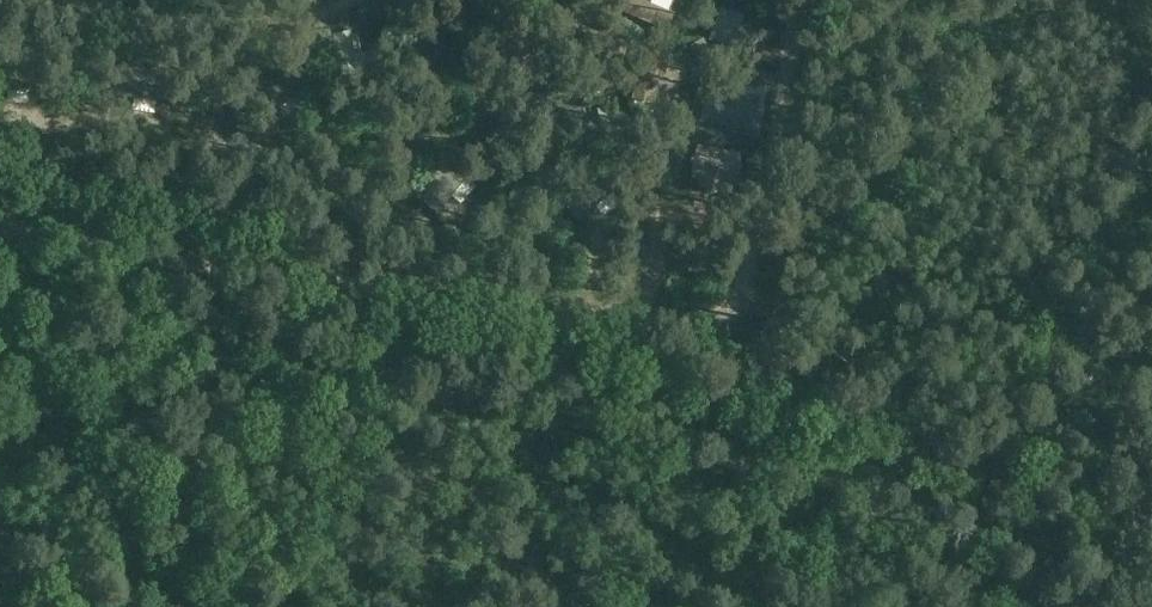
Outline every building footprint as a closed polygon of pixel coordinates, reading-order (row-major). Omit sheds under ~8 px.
[(605,5),(648,31),(656,18),(627,0),(608,0),(605,5)] [(694,12),(708,14),(709,0),(695,0),(694,12)] [(720,31),(736,37),(750,0),(731,0),(720,31)] [(704,38),(691,44),(699,59),(712,53),(704,38)] [(426,57),(416,61),(420,75),(431,71),(426,57)] [(748,74),(727,68),(714,115),(735,121),(748,74)] [(293,72),(248,88),(257,115),(302,99),(293,72)] [(577,77),(566,82),(570,93),(582,88),(577,77)] [(681,83),(660,78),(648,136),(669,141),(681,83)] [(680,151),(671,192),(686,195),(695,155),(680,151)] [(442,159),(414,196),(438,216),(467,178),(442,159)]
